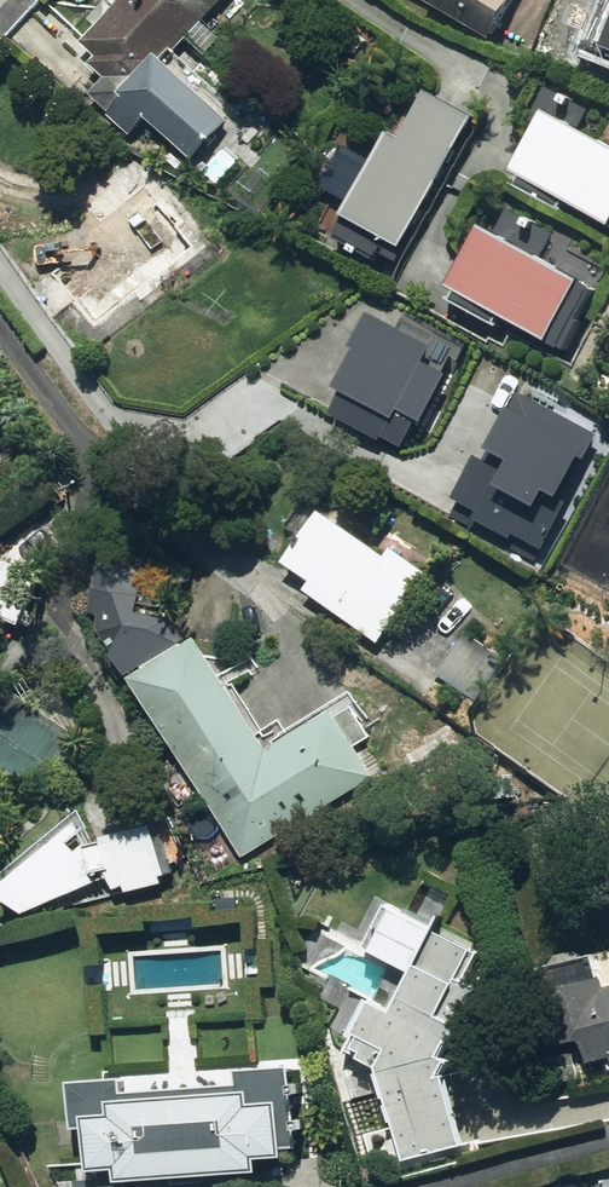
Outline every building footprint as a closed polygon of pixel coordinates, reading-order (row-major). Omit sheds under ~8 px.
[(194,156),(230,121),(167,57),(189,36),(207,54),(227,34),(210,17),(227,0),(126,0),(84,41),(98,55),(85,67),(100,82),(90,92),(132,135),(150,118),(194,156)] [(494,36),(515,0),(432,0),(494,36)] [(608,60),(608,9),(590,52),(608,60)] [(408,250),(476,123),(418,92),(350,218),(408,250)] [(515,168),(608,225),(608,141),(551,108),(515,168)] [(158,198),(114,229),(109,222),(48,266),(95,333),(201,258),(158,198)] [(582,278),(481,225),(448,288),(549,341),(582,278)] [(437,339),(376,310),(352,329),(366,335),(331,408),(410,445),(447,368),(427,359),(437,339)] [(595,423),(522,394),(508,423),(481,417),(448,508),(548,549),(595,423)] [(429,571),(330,504),(289,566),(312,582),(305,592),(381,643),(429,571)] [(101,628),(132,677),(190,641),(175,617),(146,612),(154,563),(100,554),(91,612),(104,615),(101,628)] [(32,625),(36,615),(28,611),(44,575),(14,561),(13,564),(0,558),(0,614),(22,624),(23,621),(32,625)] [(438,674),(477,701),(508,657),(469,630),(438,674)] [(381,771),(340,705),(273,746),(205,635),(135,677),(244,854),(381,771)] [(37,792),(77,730),(0,681),(0,768),(37,792)] [(21,911),(33,895),(47,906),(110,880),(113,895),(168,884),(155,822),(98,842),(86,826),(115,803),(102,787),(3,867),(13,880),(0,890),(0,894),(21,911)] [(339,1047),(377,1074),(403,1164),(469,1146),(444,1057),(452,1048),(463,1052),(494,993),(473,982),(488,951),(390,901),(365,951),(411,974),(393,1008),(366,994),(339,1047)] [(571,1000),(592,1063),(608,1058),(608,990),(571,1000)] [(295,1107),(293,1072),(77,1084),(80,1134),(88,1133),(90,1173),(118,1171),(119,1182),(263,1174),(262,1164),(289,1162),(286,1107),(295,1107)]
